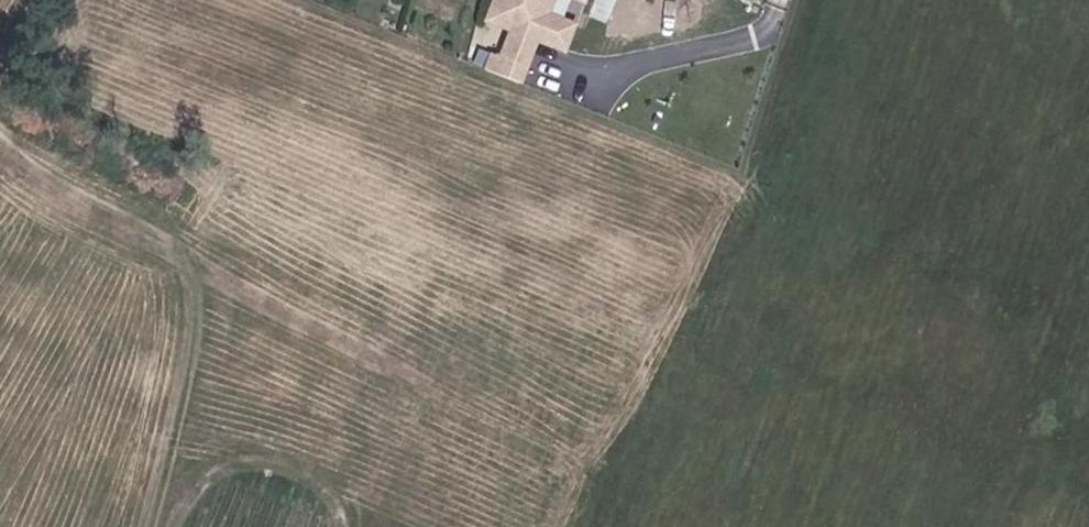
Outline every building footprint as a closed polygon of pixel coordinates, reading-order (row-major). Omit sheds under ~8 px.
[(486,7),(507,15),(531,26),(547,32),(557,7),(545,2),(545,0),(488,0),(486,7)] [(571,13),(557,7),(547,32),(562,38),(571,13)] [(507,15),(500,35),(525,44),(531,26),(507,15)] [(500,35),(492,31),(485,47),(518,60),(525,44),(500,35)]
